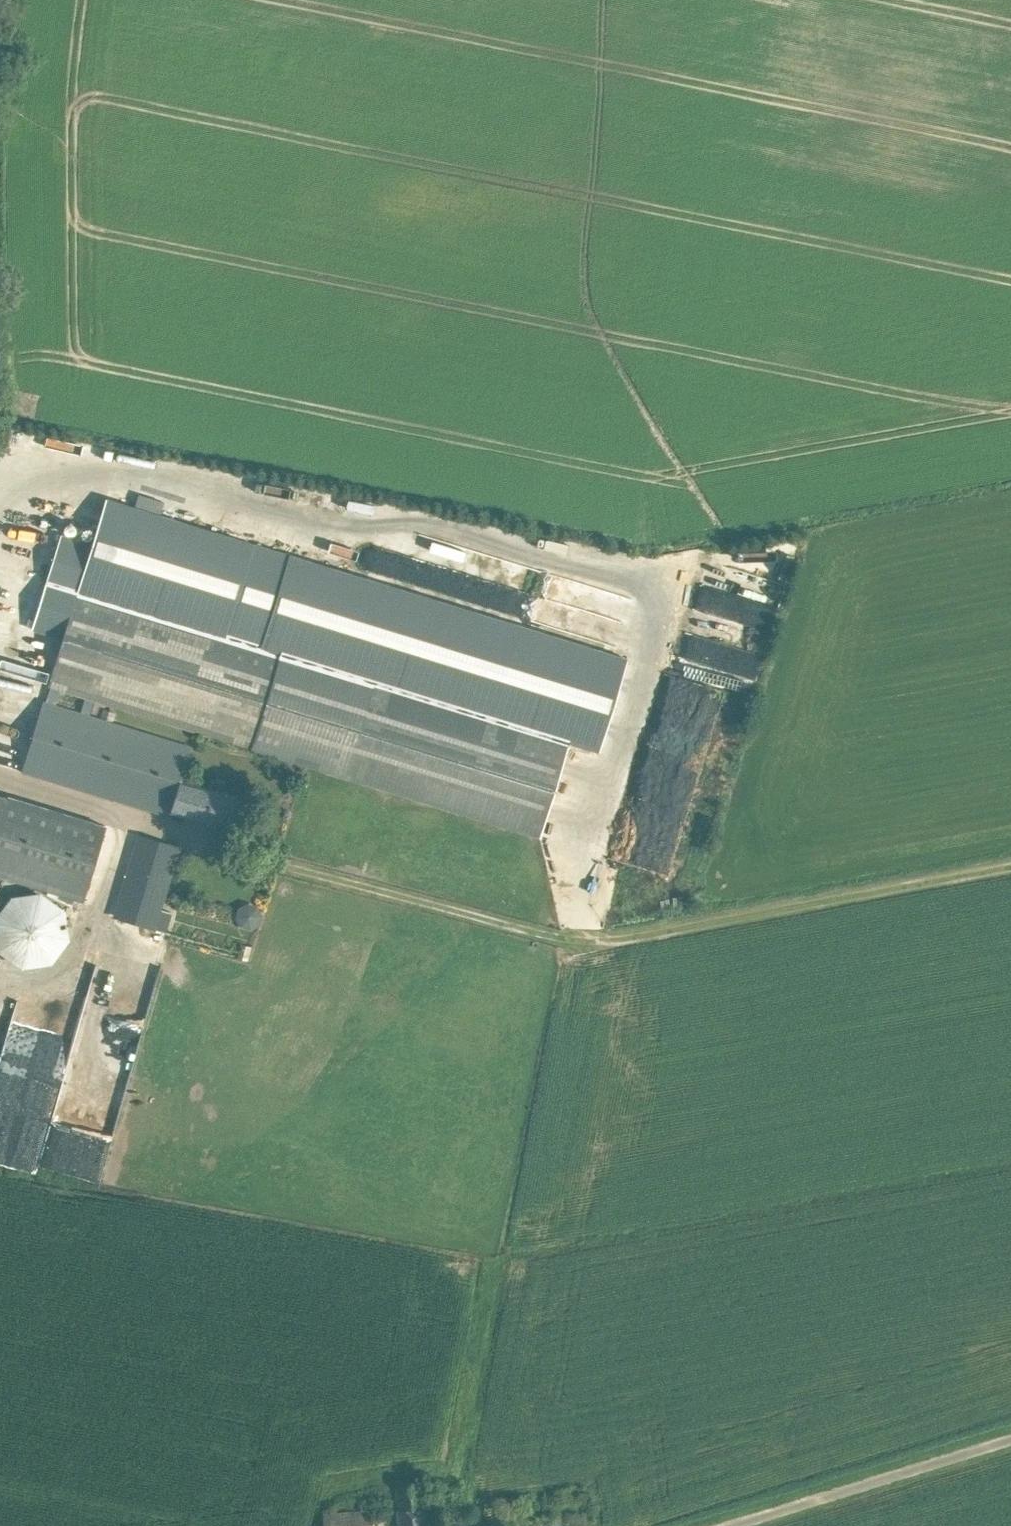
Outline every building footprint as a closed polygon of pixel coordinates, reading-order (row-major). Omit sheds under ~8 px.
[(155,510),(157,500),(136,496),(134,507),(155,510)] [(22,772),(169,817),(171,812),(238,832),(248,799),(181,778),(191,746),(90,715),(95,700),(545,839),(574,746),(604,756),(633,662),(106,499),(92,544),(61,534),(32,628),(63,638),(48,686),(50,686),(46,702),(44,701),(22,772)] [(685,631),(763,653),(776,607),(698,585),(685,631)] [(669,734),(665,744),(688,752),(692,742),(669,734)] [(82,900),(97,848),(21,824),(28,802),(7,796),(6,799),(0,797),(0,875),(82,900)] [(113,915),(156,927),(179,848),(137,835),(113,915)] [(21,968),(51,964),(69,939),(65,909),(40,892),(11,896),(0,911),(0,952),(21,968)] [(399,1525),(427,1525),(424,1484),(395,1486),(399,1525)] [(324,1525),(373,1525),(372,1511),(324,1515),(324,1525)]
